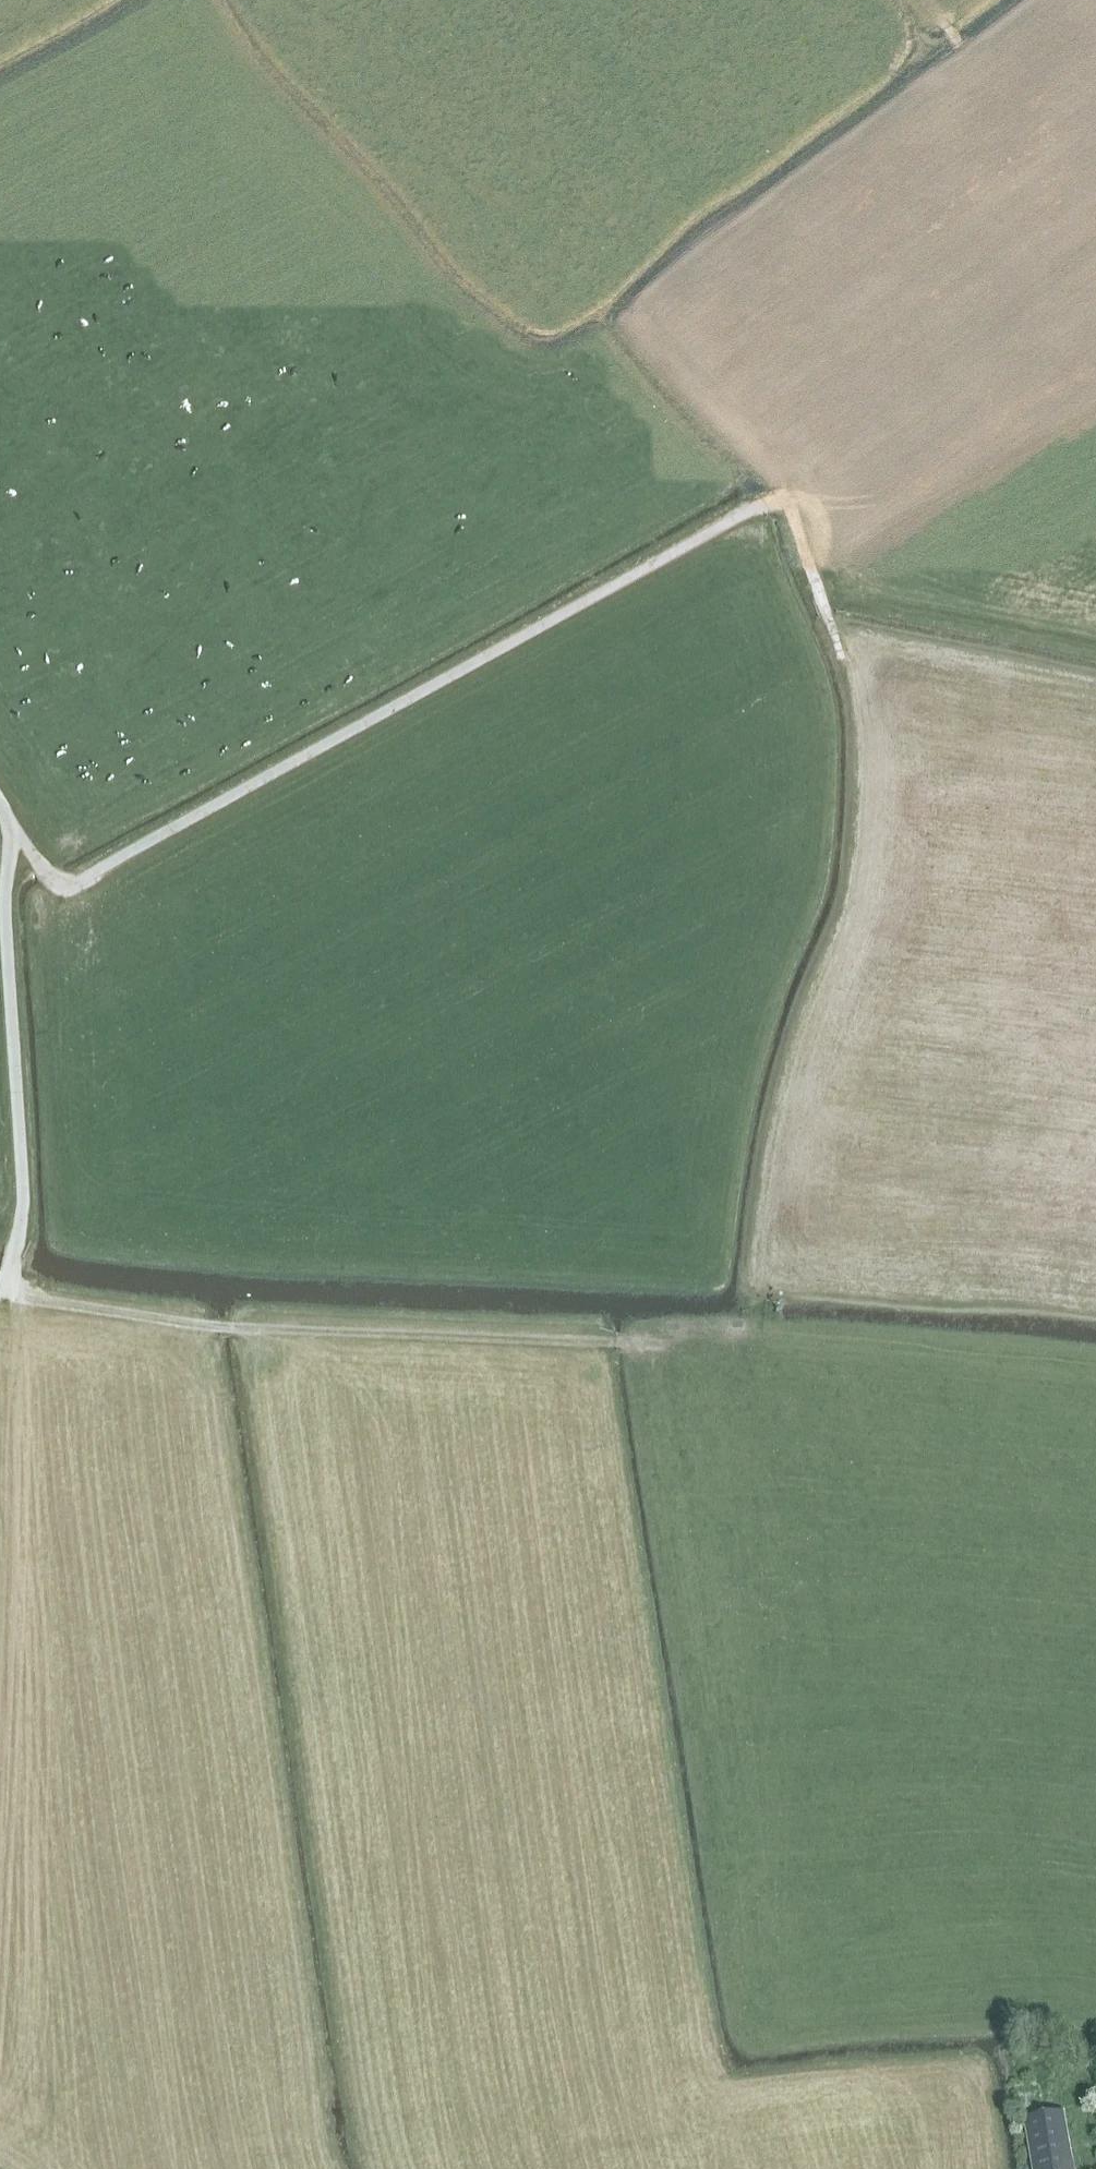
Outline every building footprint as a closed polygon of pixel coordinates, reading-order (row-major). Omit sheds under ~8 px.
[(1064,2110),(1023,2117),(1032,2168),(1074,2168),(1064,2110)]
